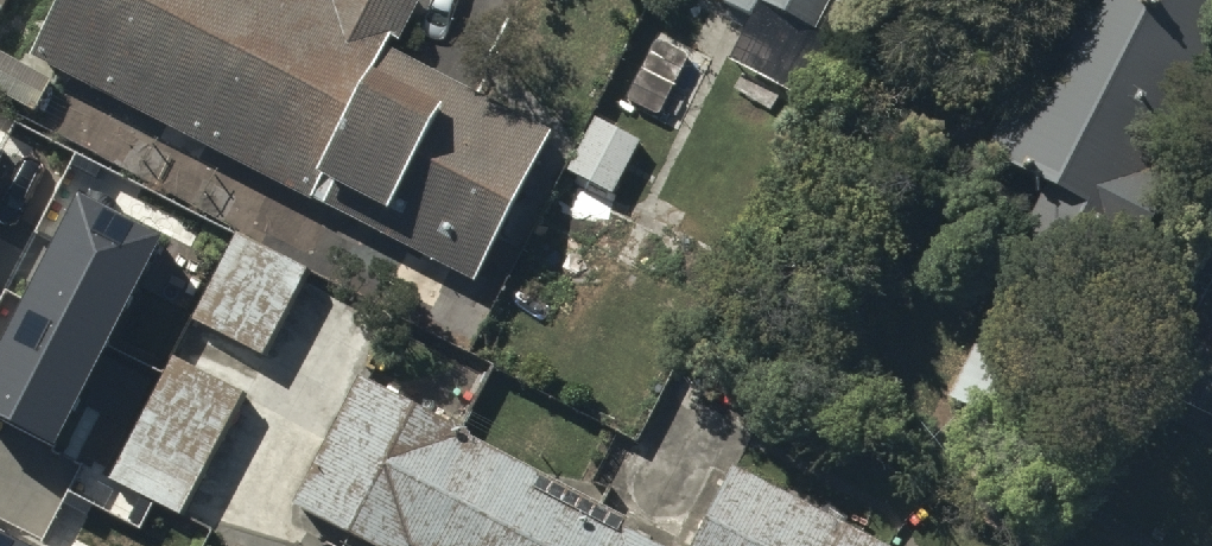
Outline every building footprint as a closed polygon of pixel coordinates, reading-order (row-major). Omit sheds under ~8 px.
[(22,54),(467,288),(549,133),(388,49),(414,0),(325,0),(322,4),(315,0),(50,0),(22,54)] [(768,11),(743,60),(796,87),(836,8),(852,16),(860,0),(746,0),(768,11)] [(989,152),(1055,187),(942,401),(1032,448),(1171,185),(1148,173),(1211,51),(1211,0),(1069,0),(989,152)] [(638,145),(600,124),(573,173),(611,194),(638,145)] [(0,353),(0,419),(52,445),(158,236),(79,197),(0,353)] [(242,239),(195,322),(262,360),(311,274),(242,239)] [(247,398),(175,361),(114,478),(186,515),(247,398)] [(365,387),(301,509),(372,545),(413,545),(639,545),(619,535),(625,523),(601,511),(459,437),(365,387)] [(698,545),(845,545),(851,535),(737,473),(698,545)] [(851,535),(845,545),(872,545),(851,535)] [(0,536),(0,545),(20,545),(0,536)]
